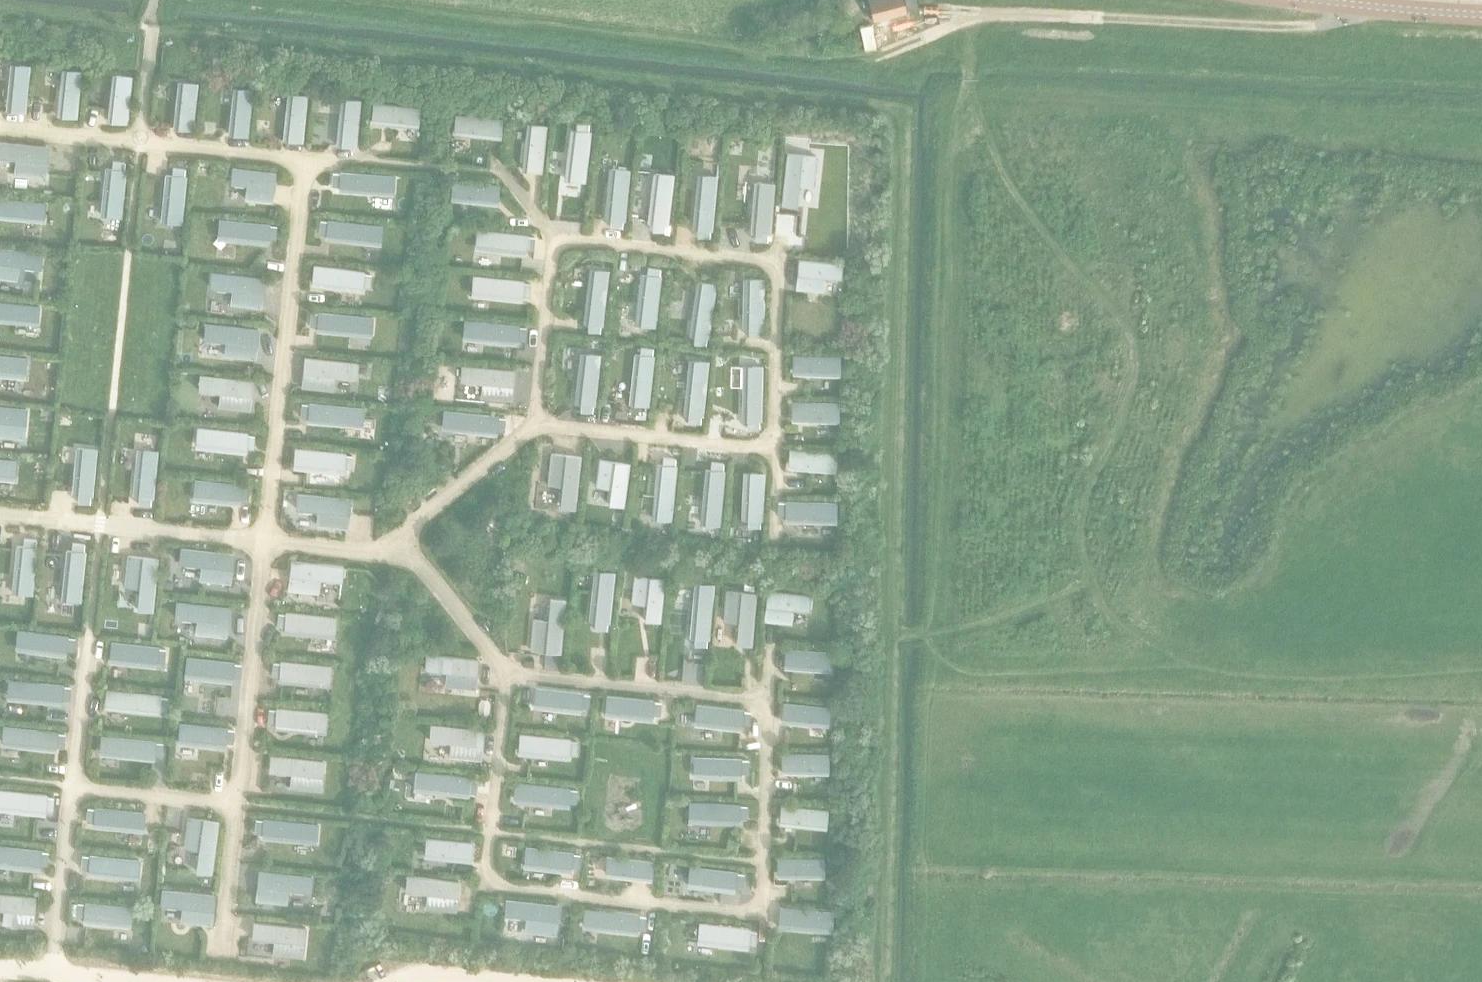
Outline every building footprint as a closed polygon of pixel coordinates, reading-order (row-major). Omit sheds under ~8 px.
[(870,17),(902,10),(900,0),(874,0),(867,2),(870,17)] [(10,62),(6,110),(25,112),(29,64),(10,62)] [(62,66),(57,115),(76,116),(80,68),(62,66)] [(112,71),(107,120),(125,122),(130,73),(112,71)] [(178,78),(173,127),(191,128),(196,80),(178,78)] [(233,83),(228,132),(246,134),(251,85),(233,83)] [(288,89),(283,138),(301,140),(306,91),(288,89)] [(341,95),(336,143),(355,145),(359,96),(341,95)] [(371,121),(420,126),(422,108),(373,103),(371,121)] [(455,133),(503,138),(505,119),(457,114),(455,133)] [(573,127),(567,180),(587,182),(593,131),(589,130),(590,122),(578,120),(577,128),(573,127)] [(527,122),(523,169),(542,171),(547,123),(527,122)] [(0,140),(0,158),(9,159),(9,157),(15,158),(13,172),(45,174),(48,144),(0,140)] [(780,204),(796,205),(797,197),(800,198),(801,190),(799,190),(799,183),(814,185),(818,154),(786,151),(780,204)] [(162,220),(180,222),(186,170),(183,169),(184,161),(172,160),(171,168),(167,168),(162,220)] [(101,221),(120,223),(125,170),(123,170),(124,162),(112,161),(111,169),(107,168),(101,221)] [(612,164),(606,217),(610,218),(610,226),(621,227),(622,219),(624,219),(630,166),(612,164)] [(273,200),(276,170),(231,165),(229,180),(233,181),(233,183),(243,183),(243,181),(246,181),(244,197),(273,200)] [(653,169),(648,221),(652,222),(651,230),(663,231),(664,223),(666,223),(672,171),(653,169)] [(339,189),(391,193),(393,175),(340,171),(340,173),(332,172),(331,184),(339,185),(339,189)] [(698,174),(693,228),(698,228),(697,236),(709,237),(709,229),(713,230),(718,176),(698,174)] [(447,199),(496,203),(498,185),(449,180),(447,199)] [(755,181),(750,231),(755,232),(754,240),(766,241),(767,233),(770,233),(774,183),(755,181)] [(42,221),(43,201),(0,197),(0,217),(42,221)] [(214,236),(266,241),(267,237),(275,237),(276,225),(268,225),(268,223),(215,218),(214,236)] [(326,237),(378,243),(380,224),(328,219),(327,221),(319,220),(318,232),(326,233),(326,237)] [(471,245),(524,252),(524,248),(532,249),(534,237),(526,236),(526,234),(474,227),(471,245)] [(0,246),(0,276),(17,279),(19,263),(24,264),(23,266),(33,267),(33,265),(40,267),(42,251),(0,246)] [(799,257),(796,287),(824,290),(826,277),(839,278),(841,261),(799,257)] [(311,283),(364,290),(365,286),(372,287),(374,275),(366,274),(366,272),(314,265),(311,283)] [(589,267),(583,322),(587,322),(587,330),(599,332),(600,324),(603,324),(609,269),(589,267)] [(642,274),(636,324),(656,326),(662,276),(660,276),(661,268),(649,267),(648,274),(642,274)] [(262,306),(265,276),(210,270),(209,284),(216,285),(216,288),(225,289),(226,286),(232,287),(230,303),(262,306)] [(467,292),(520,298),(520,294),(528,295),(530,283),(522,282),(522,280),(470,273),(467,292)] [(744,278),(742,328),(748,328),(748,336),(760,336),(760,328),(763,328),(764,278),(744,278)] [(697,279),(690,334),(695,334),(694,342),(705,345),(707,337),(709,337),(717,282),(697,279)] [(37,323),(39,303),(0,300),(0,320),(37,323)] [(317,329),(369,334),(371,316),(318,311),(318,313),(310,312),(309,324),(317,325),(317,329)] [(463,335),(515,342),(516,338),(524,339),(525,327),(517,326),(518,324),(465,317),(463,335)] [(257,326),(205,321),(204,338),(211,338),(210,340),(220,341),(220,339),(225,339),(223,353),(254,356),(257,326)] [(635,351),(630,403),(650,405),(655,354),(654,353),(654,345),(642,344),(641,352),(635,351)] [(580,353),(574,402),(580,402),(579,410),(591,412),(592,404),(594,404),(599,354),(580,353)] [(31,376),(33,358),(0,355),(0,373),(31,376)] [(792,373),(841,375),(842,357),(793,355),(792,373)] [(355,377),(356,362),(305,357),(301,386),(331,389),(333,374),(340,375),(340,377),(348,378),(348,376),(355,377)] [(690,359),(684,413),(688,413),(688,421),(700,422),(700,414),(702,414),(708,361),(690,359)] [(515,368),(461,363),(460,380),(482,381),(481,396),(512,399),(515,368)] [(744,365),(742,419),(747,419),(747,427),(759,428),(760,420),(763,419),(764,365),(744,365)] [(200,374),(199,388),(205,389),(205,391),(213,392),(213,390),(220,391),(219,405),(249,409),(252,380),(200,374)] [(792,400),(792,420),(840,421),(840,401),(792,400)] [(32,404),(0,401),(0,416),(1,416),(0,423),(0,432),(29,434),(32,404)] [(307,420),(360,425),(362,407),(309,401),(309,404),(301,403),(300,415),(308,416),(307,420)] [(444,408),(442,428),(493,433),(494,429),(502,430),(503,418),(495,417),(496,413),(444,408)] [(197,425),(195,446),(244,451),(245,446),(253,447),(254,435),(246,434),(246,430),(197,425)] [(78,494),(78,502),(89,503),(90,494),(93,495),(97,447),(77,446),(73,494),(78,494)] [(293,466),(346,471),(346,467),(354,467),(356,456),(348,455),(348,453),(295,447),(293,466)] [(790,447),(788,467),(836,471),(838,451),(790,447)] [(138,449),(133,502),(135,502),(134,510),(146,511),(147,503),(151,504),(156,451),(138,449)] [(581,455),(549,451),(545,484),(563,486),(562,490),(560,490),(559,498),(562,499),(561,505),(575,506),(581,455)] [(657,464),(651,518),(671,520),(677,466),(675,466),(675,458),(663,456),(662,464),(657,464)] [(599,458),(596,485),(610,487),(610,489),(607,489),(606,499),(609,499),(609,503),(625,506),(630,462),(599,458)] [(13,479),(15,461),(0,460),(0,478),(13,479)] [(706,469),(702,522),(720,524),(725,470),(723,470),(724,462),(712,461),(712,469),(706,469)] [(744,470),(742,518),(748,518),(748,526),(760,527),(760,519),(763,519),(765,471),(744,470)] [(191,499),(239,503),(240,497),(248,497),(249,485),(241,485),(241,483),(194,479),(191,499)] [(348,526),(351,496),(297,491),(296,507),(302,507),(301,509),(311,509),(312,507),(318,508),(316,524),(348,526)] [(778,502),(778,514),(786,514),(786,519),(836,521),(836,501),(786,500),(786,502),(778,502)] [(12,592),(32,593),(37,545),(35,545),(35,538),(23,536),(23,543),(17,543),(12,592)] [(61,599),(81,600),(85,549),(83,549),(84,542),(72,540),(71,547),(66,547),(61,599)] [(231,581),(234,552),(180,545),(178,560),(185,561),(185,563),(195,563),(195,561),(201,562),(199,578),(231,581)] [(138,607),(152,608),(157,556),(127,553),(125,583),(140,585),(139,592),(137,591),(136,600),(138,600),(138,607)] [(344,564),(291,558),(288,589),(319,593),(320,579),(324,580),(324,581),(335,583),(336,581),(342,582),(344,564)] [(595,570),(588,620),(594,620),(594,628),(606,630),(606,622),(608,622),(615,572),(595,570)] [(634,574),(631,602),(646,603),(646,605),(644,605),(643,615),(645,615),(645,619),(660,621),(665,577),(634,574)] [(694,582),(690,638),(694,638),(694,646),(706,647),(706,639),(709,639),(714,584),(694,582)] [(757,591),(725,588),(723,620),(738,621),(737,627),(735,627),(734,637),(736,637),(736,643),(752,645),(757,591)] [(768,589),(765,620),(792,623),(794,607),(796,607),(795,611),(807,612),(807,608),(811,608),(813,593),(768,589)] [(533,617),(530,649),(560,651),(565,599),(549,598),(549,602),(546,602),(545,614),(546,614),(546,618),(533,617)] [(228,605),(176,599),(174,615),(181,615),(181,618),(191,619),(191,617),(196,617),(194,632),(225,634),(228,605)] [(285,632),(335,637),(337,615),(287,610),(287,615),(279,614),(277,625),(285,627),(285,632)] [(17,628),(15,649),(64,655),(65,649),(73,649),(74,637),(66,637),(66,634),(17,628)] [(111,641),(109,661),(156,665),(157,660),(164,660),(165,649),(158,648),(158,645),(111,641)] [(834,670),(835,650),(788,647),(786,667),(834,670)] [(479,657),(426,652),(424,668),(431,669),(430,671),(441,672),(441,670),(446,671),(444,685),(476,688),(479,657)] [(186,655),(184,676),(232,681),(232,675),(239,676),(239,663),(233,663),(234,660),(186,655)] [(280,681),(330,685),(332,664),(282,659),(281,664),(273,663),(272,675),(280,676),(280,681)] [(9,678),(7,698),(60,702),(61,698),(69,698),(70,686),(62,686),(62,683),(9,678)] [(535,687),(534,707),(582,712),(582,706),(589,706),(590,694),(583,694),(583,692),(535,687)] [(104,707),(157,713),(157,709),(165,710),(167,698),(159,697),(159,695),(106,689),(104,707)] [(607,695),(606,715),(653,720),(654,714),(660,714),(660,702),(654,702),(654,700),(607,695)] [(744,705),(696,700),(694,720),(742,724),(742,720),(750,721),(752,709),(744,708),(744,705)] [(781,721),(829,725),(831,705),(783,701),(781,721)] [(276,727),(326,731),(328,710),(277,705),(277,710),(269,709),(268,721),(276,722),(276,727)] [(179,722),(177,743),(225,747),(226,741),(233,742),(234,730),(227,729),(227,726),(179,722)] [(481,758),(484,727),(430,722),(429,737),(435,738),(435,741),(445,742),(445,739),(451,739),(449,755),(481,758)] [(2,724),(0,744),(54,749),(55,744),(63,745),(63,733),(55,732),(56,729),(2,724)] [(154,738),(101,733),(99,753),(154,758),(154,752),(161,753),(162,741),(154,740),(154,738)] [(520,734),(518,753),(568,758),(568,753),(576,754),(577,742),(569,741),(569,738),(520,734)] [(781,752),(781,772),(829,773),(829,753),(781,752)] [(324,759),(270,753),(269,769),(275,770),(275,772),(285,773),(285,771),(291,771),(290,785),(321,789),(324,759)] [(694,756),(694,776),(742,777),(742,771),(748,771),(748,759),(742,759),(742,757),(694,756)] [(416,770),(414,789),(468,795),(468,791),(476,792),(477,780),(469,779),(470,775),(416,770)] [(515,781),(513,801),(567,806),(568,802),(576,803),(576,791),(569,790),(569,786),(515,781)] [(44,813),(45,808),(53,809),(54,797),(46,796),(46,792),(0,788),(0,809),(44,813)] [(690,801),(689,821),(740,823),(739,817),(747,818),(747,806),(739,805),(739,803),(690,801)] [(782,803),(781,824),(829,827),(830,807),(782,803)] [(144,810),(94,806),(94,808),(88,808),(86,820),(93,820),(92,826),(143,830),(144,810)] [(219,819),(188,815),(184,846),(198,848),(197,854),(196,854),(194,864),(196,864),(196,868),(212,871),(219,819)] [(263,838),(317,842),(319,823),(264,818),(264,820),(256,820),(255,831),(263,832),(263,838)] [(474,840),(426,836),(424,856),(472,860),(474,840)] [(39,869),(39,863),(46,864),(47,852),(40,851),(40,849),(0,845),(0,865),(39,869)] [(526,847),(524,867),(571,872),(572,866),(579,866),(580,854),(572,854),(573,852),(526,847)] [(88,874),(138,878),(140,858),(90,853),(90,855),(82,855),(81,867),(89,868),(88,874)] [(607,855),(605,875),(653,880),(654,860),(607,855)] [(778,856),(778,876),(826,876),(826,856),(778,856)] [(690,865),(688,886),(736,891),(736,885),(743,885),(744,873),(737,873),(738,871),(690,865)] [(312,874),(259,868),(256,898),(287,902),(288,888),(294,888),(294,890),(304,892),(304,890),(310,890),(312,874)] [(459,879),(407,873),(405,890),(411,890),(411,892),(421,893),(421,891),(427,892),(426,907),(456,910),(459,879)] [(212,923),(215,893),(163,887),(162,903),(166,904),(165,906),(175,907),(176,905),(183,906),(182,920),(212,923)] [(0,892),(0,909),(2,909),(1,923),(32,926),(35,895),(0,892)] [(556,933),(559,903),(506,897),(504,912),(512,913),(511,915),(521,915),(522,913),(526,914),(525,930),(556,933)] [(83,922),(130,926),(132,905),(84,901),(84,904),(76,903),(75,915),(83,916),(83,922)] [(832,910),(780,906),(779,925),(831,931),(832,910)] [(585,907),(583,927),(637,933),(637,927),(645,928),(646,916),(639,915),(639,913),(585,907)] [(306,926),(253,920),(252,937),(258,938),(258,939),(268,940),(268,938),(273,939),(272,954),(304,957),(306,926)] [(699,922),(697,942),(749,948),(749,943),(756,943),(757,931),(750,931),(750,928),(699,922)]
